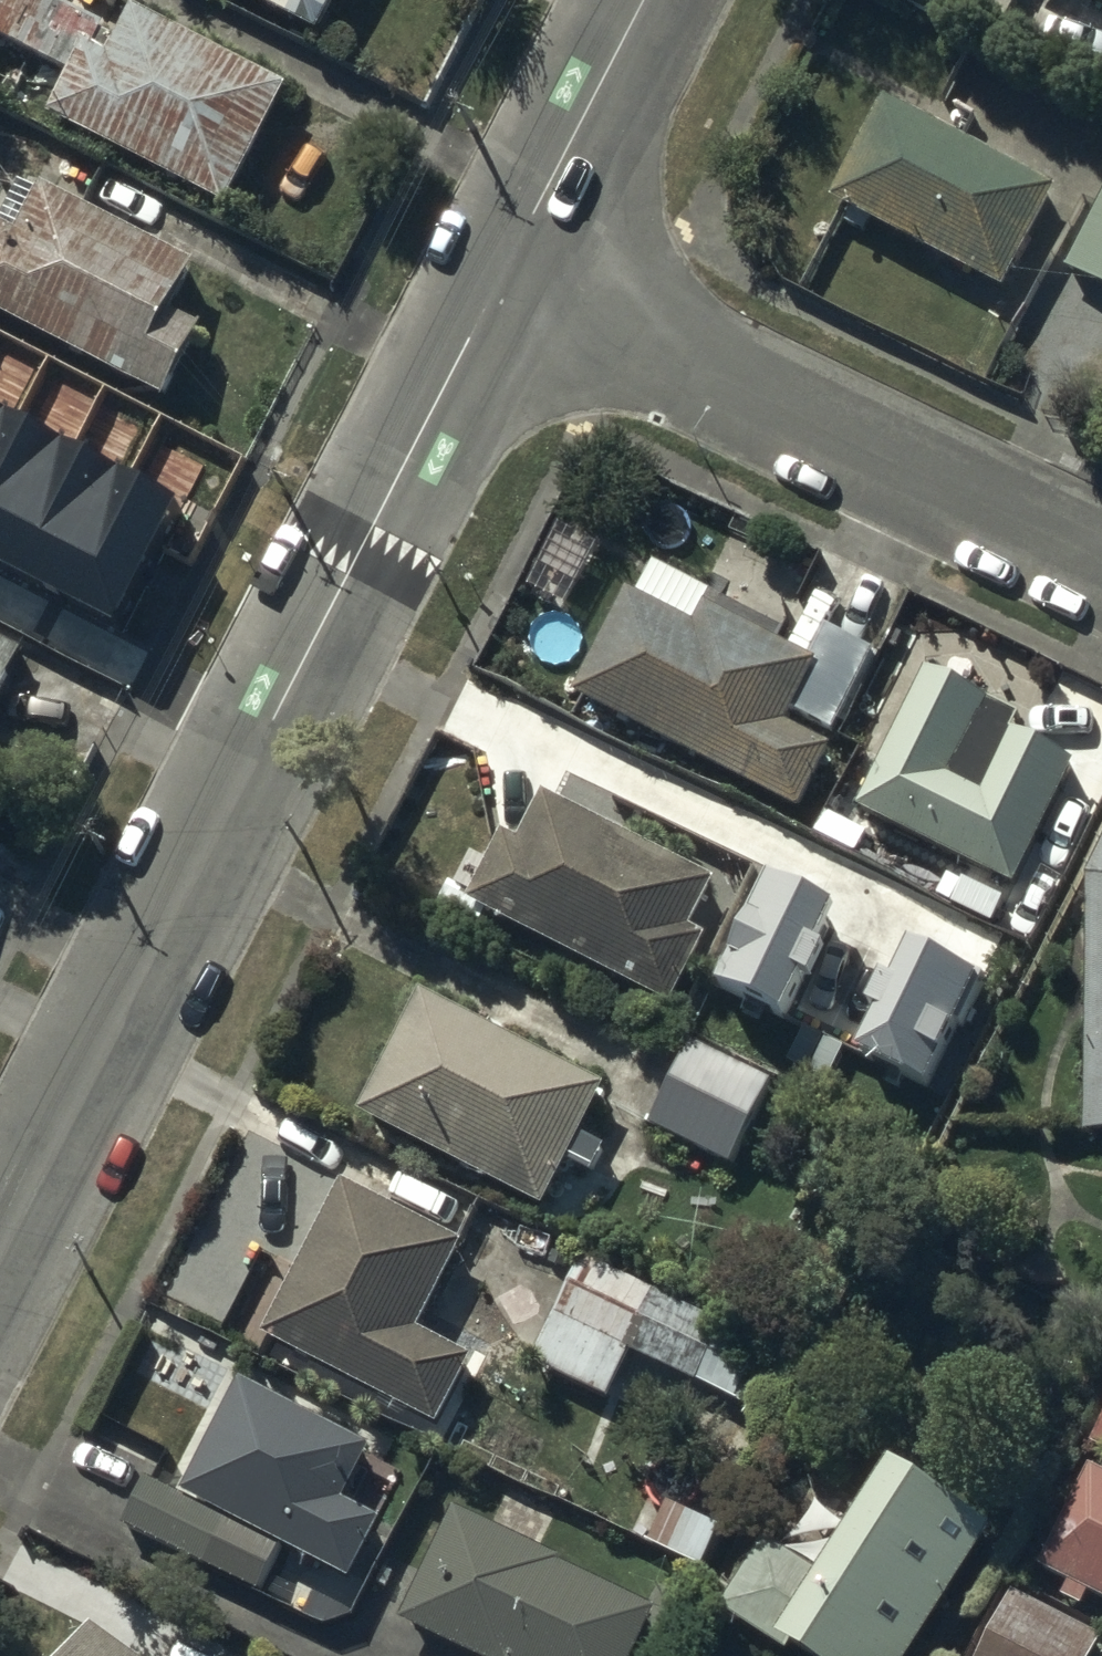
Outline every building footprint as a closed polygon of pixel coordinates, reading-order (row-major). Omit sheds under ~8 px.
[(67,0),(0,0),(0,25),(63,58),(78,29),(87,34),(97,16),(67,0)] [(310,24),(322,0),(265,0),(310,24)] [(283,79),(130,1),(106,47),(78,33),(42,104),(223,196),(283,79)] [(1052,183),(883,92),(831,188),(999,279),(1052,183)] [(37,177),(11,226),(0,220),(0,307),(156,390),(194,318),(166,303),(190,258),(37,177)] [(1063,262),(1101,283),(1101,189),(1063,262)] [(115,618),(179,495),(0,402),(0,559),(115,618)] [(692,617),(621,581),(567,688),(795,803),(827,740),(780,717),(812,653),(702,597),(692,617)] [(870,648),(819,623),(808,644),(822,651),(795,707),(833,725),(870,648)] [(0,631),(0,677),(18,640),(0,631)] [(1018,704),(924,657),(852,797),(1012,878),(1076,752),(1010,719),(1018,704)] [(711,873),(542,786),(517,834),(499,824),(463,893),(665,997),(700,930),(686,922),(711,873)] [(864,829),(826,807),(815,826),(853,848),(864,829)] [(840,901),(765,865),(711,978),(781,1011),(801,970),(813,976),(831,939),(823,936),(840,901)] [(1093,882),(1091,1134),(1101,1134),(1101,865),(1093,882)] [(1010,897),(970,876),(954,907),(994,927),(1010,897)] [(459,890),(444,882),(432,904),(469,924),(476,910),(457,900),(459,890)] [(974,965),(907,933),(888,971),(879,967),(864,997),(875,1002),(854,1045),(921,1077),(974,965)] [(604,1081),(420,986),(357,1108),(542,1203),(566,1157),(587,1167),(600,1142),(579,1130),(604,1081)] [(769,1076),(682,1036),(644,1119),(731,1159),(769,1076)] [(463,1238),(339,1174),(258,1330),(433,1420),(467,1354),(416,1328),(463,1238)] [(773,1341),(579,1247),(526,1355),(603,1392),(625,1347),(743,1403),(773,1341)] [(366,1439),(236,1371),(177,1483),(343,1569),(373,1511),(337,1493),(366,1439)] [(1092,1469),(1039,1573),(1072,1590),(1065,1604),(1084,1614),(1093,1598),(1101,1603),(1101,1474),(1092,1469)] [(275,1540),(142,1474),(120,1520),(252,1585),(275,1540)] [(896,1480),(830,1581),(773,1544),(729,1611),(799,1655),(914,1655),(990,1541),(896,1480)] [(719,1522),(668,1498),(650,1533),(702,1558),(719,1522)] [(451,1504),(399,1612),(491,1655),(632,1655),(658,1603),(451,1504)] [(353,1610),(315,1591),(304,1611),(326,1622),(353,1610)] [(1015,1598),(985,1655),(1097,1655),(1101,1646),(1101,1642),(1015,1598)] [(87,1618),(59,1655),(138,1655),(87,1618)]
